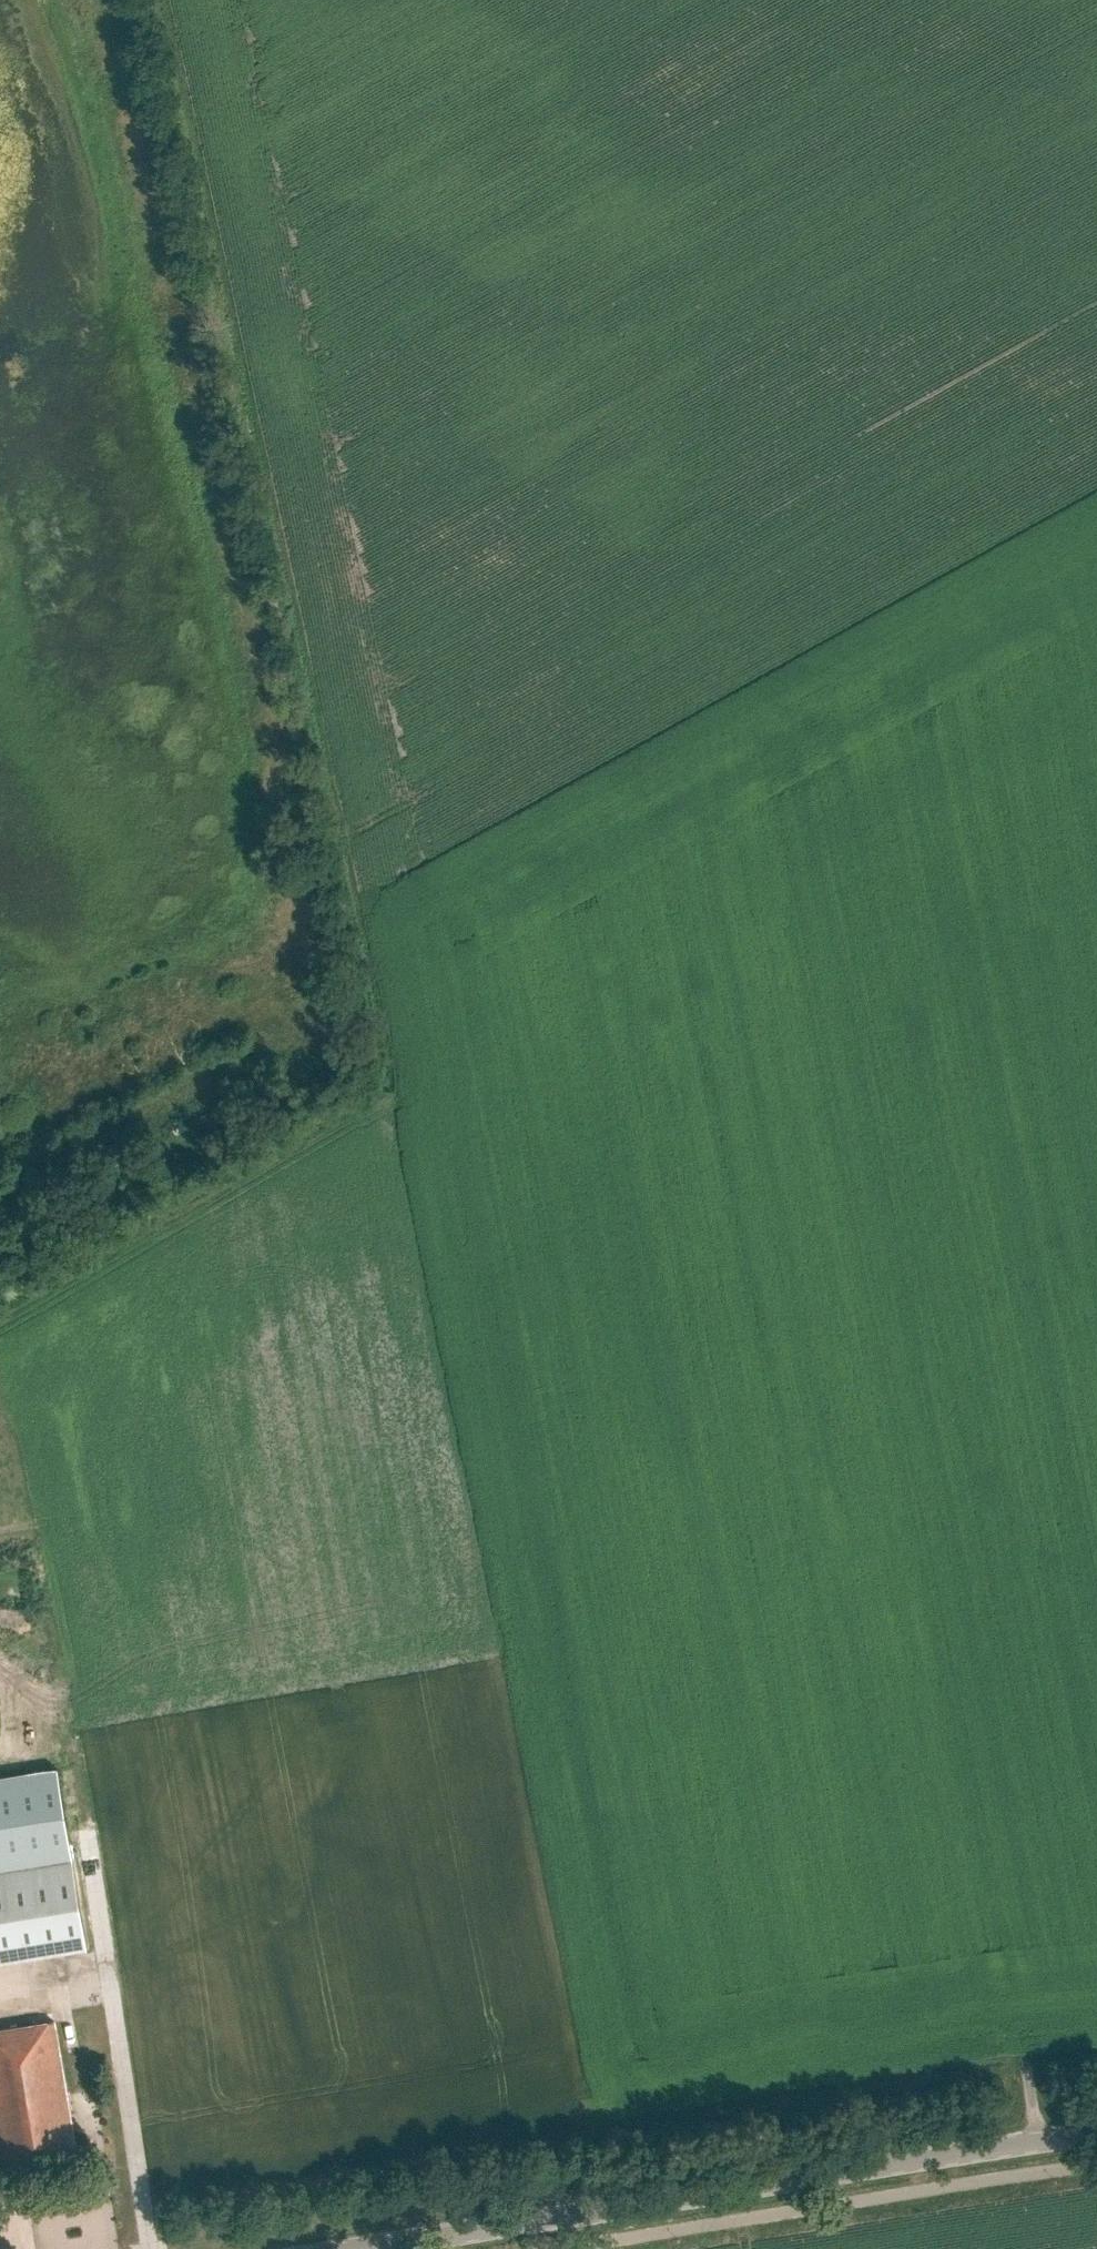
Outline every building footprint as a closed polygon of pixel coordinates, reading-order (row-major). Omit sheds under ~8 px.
[(88,1948),(73,1859),(0,1871),(0,1962),(88,1948)] [(1,2165),(76,2152),(54,2020),(0,2029),(0,2159),(1,2165)]
